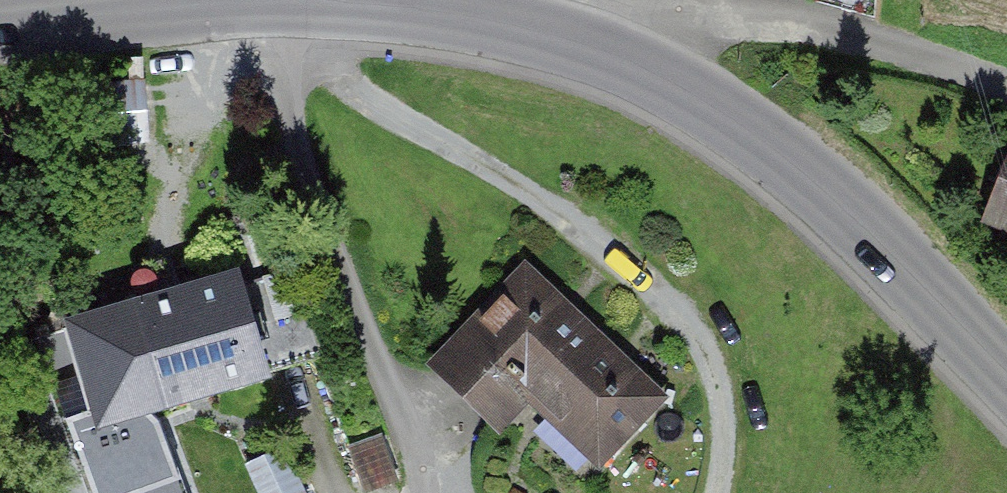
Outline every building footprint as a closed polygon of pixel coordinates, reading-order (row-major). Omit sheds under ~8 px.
[(979,222),(1006,233),(1006,151),(979,222)] [(672,398),(520,257),(429,355),(502,422),(522,401),(600,474),(672,398)] [(97,433),(273,381),(240,269),(64,321),(97,433)] [(68,422),(91,492),(187,492),(162,415),(95,436),(88,415),(68,422)] [(340,452),(357,492),(374,492),(403,481),(384,434),(340,452)] [(247,466),(259,492),(308,492),(288,448),(247,466)]
